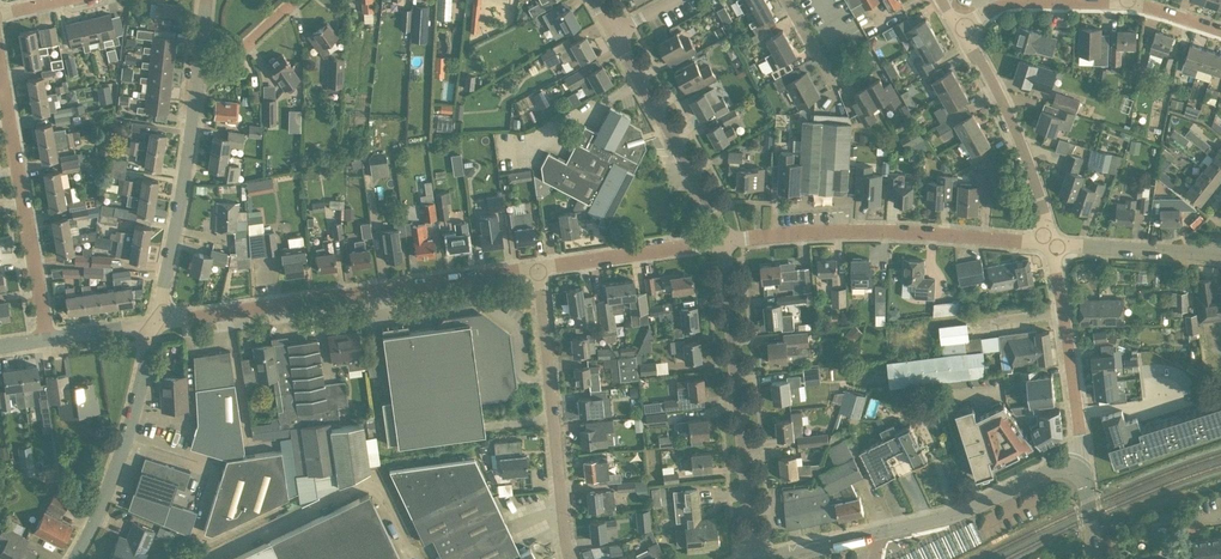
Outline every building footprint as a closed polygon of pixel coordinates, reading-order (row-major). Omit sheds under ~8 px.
[(362,12),(363,12),(364,23),(373,22),(372,12),(373,12),(372,0),(361,0),(362,12)] [(450,20),(451,0),(438,0),(437,19),(450,20)] [(538,2),(527,8),(532,16),(552,5),(551,2),(549,0),(550,0),(537,0),(538,2)] [(555,37),(578,24),(569,7),(566,0),(552,7),(552,8),(542,14),(555,37)] [(750,10),(767,1),(766,0),(737,0),(739,3),(745,13),(750,10)] [(851,8),(851,7),(855,14),(880,0),(846,0),(851,8)] [(889,11),(902,4),(900,0),(883,0),(889,11)] [(767,1),(750,10),(755,19),(750,22),(756,33),(752,36),(763,30),(770,26),(769,26),(776,22),(773,16),(775,15),(767,1)] [(179,5),(157,2),(155,17),(148,17),(146,26),(169,29),(170,22),(177,23),(179,5)] [(428,5),(413,5),(411,30),(426,31),(428,5)] [(725,5),(717,10),(725,24),(732,19),(725,5)] [(400,30),(410,30),(411,9),(402,8),(400,30)] [(527,15),(526,12),(523,10),(520,11),(518,14),(519,17),(522,19),(525,18),(527,15)] [(115,35),(110,13),(97,16),(103,38),(112,36),(114,44),(119,43),(117,35),(115,35)] [(103,38),(97,16),(83,20),(88,42),(97,40),(99,48),(105,46),(103,38)] [(935,34),(926,19),(912,27),(907,17),(892,26),(883,31),(887,39),(897,34),(900,40),(912,34),(918,44),(935,34)] [(65,24),(71,46),(82,43),(84,51),(90,50),(88,42),(83,20),(65,24)] [(327,22),(308,35),(323,56),(331,51),(326,44),(337,36),(332,30),(327,22)] [(1019,25),(1013,44),(1052,55),(1057,37),(1040,32),(1041,32),(1019,25)] [(47,45),(59,43),(55,26),(38,28),(41,46),(47,45)] [(715,30),(719,37),(726,33),(722,26),(715,30)] [(174,55),(176,37),(153,35),(153,30),(137,28),(136,37),(152,39),(152,47),(143,46),(143,52),(151,52),(174,55)] [(1079,54),(1079,64),(1093,64),(1108,64),(1109,39),(1100,39),(1100,29),(1080,28),(1079,54)] [(35,29),(19,32),(22,50),(38,47),(35,29)] [(1135,46),(1136,30),(1112,29),(1110,64),(1122,65),(1122,46),(1135,46)] [(766,36),(763,30),(752,36),(755,42),(766,36)] [(783,30),(775,35),(767,39),(774,51),(789,42),(783,30)] [(1172,36),(1156,31),(1152,45),(1149,52),(1163,56),(1159,68),(1160,69),(1156,79),(1165,81),(1168,71),(1169,72),(1174,57),(1167,55),(1168,50),(1172,36)] [(659,43),(667,58),(678,52),(682,58),(697,50),(690,37),(682,41),(677,33),(659,43)] [(935,34),(918,44),(924,55),(913,61),(921,76),(936,68),(930,58),(944,50),(935,34)] [(873,46),(876,44),(877,38),(875,35),(868,39),(873,46)] [(594,52),(585,36),(571,44),(580,60),(594,52)] [(135,39),(126,38),(126,46),(134,47),(135,39)] [(572,65),(580,60),(571,44),(567,38),(540,54),(547,67),(560,60),(556,53),(558,52),(563,62),(563,61),(561,62),(566,71),(573,67),(572,65)] [(797,55),(789,42),(774,51),(765,55),(773,70),(772,71),(775,78),(793,68),(788,60),(797,55)] [(1064,43),(1061,53),(1069,55),(1072,45),(1064,43)] [(1204,48),(1189,43),(1184,59),(1182,67),(1196,72),(1198,66),(1204,48)] [(747,50),(748,47),(746,44),(743,44),(741,45),(740,48),(742,51),(745,52),(747,50)] [(726,50),(732,59),(739,55),(734,45),(726,50)] [(38,47),(22,50),(25,67),(41,65),(39,54),(47,53),(46,46),(38,47)] [(109,61),(118,59),(115,48),(106,50),(109,61)] [(1198,66),(1196,72),(1196,73),(1210,77),(1212,71),(1218,52),(1204,48),(1198,66)] [(149,67),(172,70),(174,55),(151,52),(150,62),(142,61),(141,67),(149,67)] [(1212,71),(1220,74),(1220,54),(1218,52),(1212,71)] [(70,74),(79,72),(75,54),(66,56),(70,74)] [(282,54),(267,65),(276,77),(285,90),(286,89),(287,91),(290,92),(295,89),(295,85),(294,84),(300,80),(291,66),(282,54)] [(125,63),(134,64),(135,56),(126,55),(125,63)] [(439,72),(440,57),(440,55),(435,55),(434,77),(442,77),(443,72),(439,72)] [(730,60),(735,68),(743,63),(739,55),(732,59),(730,60)] [(62,58),(50,60),(52,68),(63,66),(62,58)] [(327,86),(343,86),(344,58),(328,58),(327,86)] [(610,81),(601,66),(596,58),(571,73),(572,74),(569,75),(568,73),(564,76),(570,88),(578,84),(578,85),(581,83),(587,94),(595,89),(610,81)] [(1054,70),(1020,59),(1013,80),(1044,90),(1047,92),(1054,70)] [(683,86),(685,86),(694,81),(698,87),(716,77),(708,64),(700,69),(695,60),(675,72),(683,86)] [(890,60),(883,64),(887,69),(894,65),(890,60)] [(743,64),(736,69),(741,78),(748,74),(743,64)] [(122,67),(121,79),(131,80),(133,69),(122,67)] [(148,83),(171,85),(172,70),(149,67),(148,77),(140,76),(139,82),(148,83)] [(819,95),(806,72),(800,75),(796,67),(773,80),(780,91),(787,87),(799,107),(819,95)] [(931,88),(936,86),(941,94),(960,83),(952,70),(946,74),(941,67),(924,76),(931,88)] [(464,88),(473,89),(475,75),(466,75),(464,88)] [(43,76),(27,79),(30,97),(46,94),(46,93),(43,76)] [(868,86),(878,104),(884,101),(888,109),(902,101),(890,81),(884,85),(880,79),(868,86)] [(56,92),(68,90),(66,80),(62,81),(62,84),(55,86),(56,92)] [(169,100),(171,85),(148,83),(147,92),(132,90),(132,96),(138,97),(146,97),(169,100)] [(960,83),(941,94),(946,103),(941,106),(948,118),(965,108),(961,101),(968,97),(960,83)] [(97,87),(100,103),(112,101),(109,84),(97,87)] [(877,118),(872,108),(878,104),(868,86),(855,93),(857,97),(851,101),(865,126),(877,118)] [(1219,90),(1207,87),(1205,94),(1217,98),(1219,90)] [(76,89),(64,92),(67,102),(78,99),(76,89)] [(541,90),(532,95),(535,100),(544,96),(541,90)] [(908,90),(901,94),(905,101),(912,97),(908,90)] [(567,95),(572,104),(579,100),(574,91),(567,95)] [(46,94),(30,97),(33,114),(52,111),(56,110),(56,109),(54,100),(57,99),(56,92),(55,92),(46,93),(46,94)] [(692,100),(701,117),(713,110),(717,117),(735,107),(728,94),(723,96),(711,102),(705,92),(692,100)] [(1085,93),(1079,111),(1096,116),(1102,98),(1085,93)] [(1061,94),(1057,105),(1076,112),(1080,101),(1061,94)] [(119,95),(118,104),(128,105),(129,96),(119,95)] [(167,113),(168,113),(169,100),(146,97),(145,107),(137,106),(136,112),(145,112),(145,110),(155,112),(154,119),(166,120),(167,113)] [(262,124),(276,124),(276,98),(262,98),(262,124)] [(1170,105),(1182,108),(1184,101),(1172,98),(1170,105)] [(216,100),(214,118),(234,119),(236,102),(216,100)] [(463,103),(455,103),(453,118),(462,118),(463,103)] [(1186,113),(1199,117),(1202,107),(1189,103),(1186,113)] [(451,113),(452,105),(440,104),(440,112),(451,113)] [(905,104),(899,107),(907,120),(912,116),(905,104)] [(56,110),(52,111),(53,117),(68,115),(81,112),(79,105),(71,107),(71,106),(56,109),(56,110)] [(587,209),(579,210),(581,218),(588,217),(605,225),(631,174),(633,171),(632,171),(644,148),(642,142),(640,137),(639,134),(639,132),(624,124),(628,116),(609,107),(602,120),(596,132),(584,126),(566,162),(548,152),(541,165),(540,165),(542,179),(533,175),(536,194),(541,193),(543,195),(549,190),(548,188),(550,184),(584,201),(589,204),(587,209)] [(725,125),(740,117),(735,107),(720,116),(725,125)] [(944,140),(960,130),(965,138),(981,128),(972,113),(968,107),(936,125),(944,140)] [(1036,127),(1051,132),(1055,133),(1058,125),(1070,129),(1076,113),(1059,107),(1057,114),(1042,109),(1036,127)] [(779,113),(778,123),(788,125),(790,114),(779,113)] [(68,115),(53,117),(55,125),(70,122),(68,115)] [(801,176),(800,188),(809,188),(819,189),(819,191),(833,192),(833,190),(835,165),(849,166),(852,122),(823,120),(803,119),(802,140),(801,152),(801,163),(806,163),(806,176),(801,176)] [(1212,125),(1220,132),(1220,125),(1214,119),(1212,125)] [(145,123),(132,121),(130,129),(143,131),(145,123)] [(51,123),(35,126),(39,143),(63,139),(66,138),(65,132),(64,128),(52,130),(51,123)] [(288,131),(299,131),(299,123),(288,123),(288,131)] [(262,125),(249,124),(248,136),(261,137),(262,125)] [(708,132),(717,147),(729,140),(738,135),(733,126),(724,131),(720,125),(708,132)] [(982,148),(990,143),(981,128),(965,138),(973,152),(967,156),(971,163),(986,155),(982,148)] [(1189,138),(1188,137),(1174,128),(1170,134),(1185,145),(1189,138)] [(911,147),(929,148),(917,129),(901,138),(906,147),(911,144),(912,145),(911,147)] [(66,138),(79,136),(78,130),(65,132),(66,138)] [(211,151),(227,154),(228,146),(242,148),(244,133),(228,130),(227,137),(213,135),(211,151)] [(130,139),(129,146),(162,152),(165,134),(156,132),(150,132),(148,142),(139,140),(139,141),(130,139)] [(860,135),(859,143),(870,144),(870,135),(860,135)] [(80,143),(79,136),(66,138),(68,145),(80,143)] [(1197,144),(1206,151),(1210,145),(1211,144),(1202,137),(1202,138),(1197,144)] [(63,139),(39,143),(42,161),(57,158),(55,148),(68,145),(66,138),(63,139)] [(1065,152),(1069,141),(1059,138),(1055,151),(1065,153),(1065,152)] [(1138,150),(1139,140),(1130,139),(1128,148),(1138,150)] [(1068,153),(1058,182),(1063,184),(1060,192),(1061,193),(1066,194),(1065,198),(1068,202),(1072,202),(1073,201),(1074,201),(1072,206),(1081,184),(1080,184),(1083,175),(1078,173),(1083,158),(1071,153),(1076,143),(1069,141),(1065,152),(1068,153)] [(129,146),(124,145),(124,146),(123,152),(136,154),(135,158),(146,160),(145,167),(160,169),(162,152),(129,146)] [(1206,151),(1208,152),(1213,157),(1220,163),(1220,147),(1217,152),(1211,147),(1212,146),(1210,145),(1206,151)] [(1088,160),(1087,166),(1117,173),(1123,156),(1097,149),(1090,148),(1088,160)] [(1166,157),(1170,160),(1174,155),(1164,148),(1160,153),(1166,157)] [(743,151),(729,150),(728,161),(743,161),(743,151)] [(211,151),(208,168),(214,169),(213,177),(237,180),(240,165),(226,163),(227,154),(211,151)] [(779,189),(800,190),(800,188),(801,176),(806,176),(806,163),(801,163),(801,152),(781,151),(780,174),(779,189)] [(1201,166),(1204,168),(1219,180),(1220,178),(1220,163),(1213,157),(1208,152),(1202,160),(1204,161),(1201,166)] [(77,153),(59,156),(60,164),(62,173),(80,169),(77,153)] [(385,154),(368,156),(370,167),(386,164),(385,154)] [(109,166),(107,167),(126,169),(127,160),(110,157),(109,166)] [(1162,170),(1170,161),(1170,160),(1166,157),(1158,167),(1162,170)] [(361,166),(360,158),(350,161),(353,169),(361,166)] [(293,171),(300,168),(297,159),(290,162),(293,171)] [(880,202),(881,175),(872,174),(872,165),(856,164),(855,191),(863,191),(862,201),(880,202)] [(746,166),(729,165),(729,173),(738,174),(737,187),(753,188),(754,170),(746,169),(746,166)] [(272,171),(271,168),(268,166),(265,167),(264,170),(265,173),(268,175),(271,174),(272,171)] [(124,179),(126,169),(107,167),(106,176),(119,177),(116,192),(122,193),(133,194),(135,180),(124,179)] [(1195,180),(1210,191),(1219,180),(1204,168),(1195,180)] [(59,170),(44,173),(47,190),(62,188),(59,170)] [(1162,170),(1157,176),(1171,187),(1176,181),(1162,170)] [(991,172),(973,171),(972,186),(959,185),(958,205),(958,211),(977,212),(978,202),(989,202),(991,172)] [(530,172),(523,173),(524,180),(531,179),(530,172)] [(912,202),(913,181),(905,180),(905,173),(900,173),(900,172),(889,172),(888,174),(887,195),(895,196),(894,201),(894,203),(912,204),(912,202)] [(927,204),(943,205),(943,197),(952,198),(953,175),(938,174),(937,183),(928,182),(927,202),(927,204)] [(142,178),(140,195),(155,198),(158,180),(142,178)] [(256,180),(246,182),(248,194),(259,192),(256,180)] [(1090,187),(1081,184),(1072,206),(1073,207),(1073,210),(1079,212),(1081,209),(1088,212),(1093,197),(1100,199),(1105,184),(1092,180),(1090,187)] [(1185,192),(1200,204),(1210,191),(1195,180),(1185,192)] [(1133,181),(1131,195),(1149,197),(1150,183),(1133,181)] [(50,208),(68,205),(73,204),(72,200),(70,186),(62,188),(47,190),(50,208)] [(447,203),(451,202),(449,191),(435,193),(438,219),(449,217),(447,203)] [(1161,192),(1161,208),(1161,223),(1162,223),(1162,226),(1169,225),(1169,223),(1180,223),(1179,208),(1197,208),(1177,192),(1161,192)] [(501,194),(486,196),(488,211),(503,209),(501,194)] [(152,215),(155,198),(140,195),(137,210),(115,206),(113,215),(117,216),(136,219),(137,213),(152,215)] [(419,197),(420,205),(421,205),(423,221),(436,219),(433,195),(419,197)] [(85,198),(72,200),(73,204),(68,205),(69,211),(86,208),(85,198)] [(330,206),(342,206),(342,216),(354,217),(355,206),(345,206),(345,199),(331,198),(330,206)] [(1115,221),(1133,223),(1135,204),(1136,199),(1126,198),(1126,203),(1117,202),(1115,221)] [(324,210),(323,201),(311,202),(312,211),(324,210)] [(250,258),(247,224),(247,217),(238,217),(238,204),(216,203),(215,230),(234,231),(235,254),(230,254),(229,264),(228,268),(250,267),(250,258)] [(55,237),(70,234),(69,226),(77,225),(76,219),(89,217),(87,208),(86,208),(69,211),(70,216),(52,220),(55,237)] [(575,219),(581,218),(579,210),(558,213),(562,236),(577,234),(575,219)] [(517,243),(534,240),(532,225),(530,211),(514,213),(513,211),(504,212),(507,227),(513,226),(515,229),(517,243)] [(117,216),(113,215),(100,213),(99,221),(116,224),(117,216)] [(481,248),(502,244),(500,228),(498,229),(495,214),(478,216),(481,233),(479,233),(481,248)] [(392,217),(394,228),(389,229),(379,230),(382,250),(384,249),(386,261),(402,258),(399,238),(398,238),(398,235),(405,234),(403,215),(392,217)] [(449,249),(468,247),(466,233),(468,233),(467,221),(454,222),(455,233),(447,235),(449,249)] [(341,222),(331,223),(333,238),(343,237),(341,222)] [(369,222),(360,223),(362,237),(371,236),(369,222)] [(434,254),(432,239),(427,240),(426,234),(427,233),(426,223),(411,225),(412,225),(411,222),(404,223),(406,234),(412,233),(413,242),(414,242),(416,256),(434,254)] [(150,227),(135,224),(133,233),(115,230),(115,232),(110,232),(109,238),(114,239),(114,240),(125,241),(147,245),(150,227)] [(58,255),(73,252),(72,243),(94,239),(95,230),(70,234),(55,237),(58,255)] [(275,230),(265,232),(267,255),(278,253),(275,230)] [(288,237),(289,246),(279,248),(281,262),(283,262),(285,275),(303,273),(301,260),(306,259),(302,235),(288,237)] [(95,237),(94,247),(102,248),(104,238),(95,237)] [(319,270),(336,268),(332,241),(328,241),(327,239),(322,240),(323,242),(322,242),(323,247),(316,248),(317,254),(316,254),(319,270)] [(370,263),(368,249),(365,249),(363,240),(354,241),(355,250),(350,251),(352,265),(370,263)] [(129,259),(144,262),(147,245),(125,241),(123,257),(129,258),(129,259)] [(189,270),(207,274),(210,263),(224,266),(224,264),(229,264),(230,254),(227,253),(227,252),(211,249),(208,255),(193,252),(189,270)] [(75,254),(74,264),(88,265),(89,255),(75,254)] [(110,256),(91,254),(90,265),(110,266),(110,256)] [(1033,283),(1028,257),(1011,261),(988,265),(993,290),(1017,286),(1033,283)] [(872,285),(872,267),(869,267),(869,258),(851,258),(852,285),(872,285)] [(903,281),(902,295),(915,296),(915,297),(934,298),(936,277),(923,277),(924,260),(904,258),(903,281)] [(817,260),(818,275),(827,275),(828,284),(838,283),(838,274),(837,274),(836,259),(817,260)] [(983,266),(981,259),(956,263),(961,286),(986,281),(983,266)] [(761,266),(763,282),(778,280),(779,289),(795,287),(794,279),(798,278),(797,268),(781,270),(780,264),(761,266)] [(83,265),(83,276),(96,277),(94,266),(83,265)] [(94,266),(96,277),(102,277),(103,266),(94,266)] [(63,276),(79,277),(78,268),(61,267),(63,276)] [(802,292),(812,291),(810,267),(799,268),(802,292)] [(133,303),(131,286),(121,288),(120,278),(130,277),(129,270),(112,272),(111,272),(114,289),(117,306),(133,303)] [(663,284),(670,283),(672,297),(673,297),(673,299),(680,298),(680,296),(693,294),(692,285),(691,278),(690,274),(678,276),(678,273),(645,278),(647,293),(656,292),(656,289),(663,288),(663,284)] [(1215,293),(1213,278),(1197,280),(1199,295),(1197,296),(1200,321),(1220,318),(1220,292),(1215,293)] [(634,289),(633,279),(618,282),(621,308),(623,308),(623,306),(630,305),(631,314),(638,313),(639,323),(648,323),(649,323),(649,321),(648,310),(640,310),(637,288),(634,289)] [(613,309),(621,308),(618,282),(602,284),(605,300),(596,301),(600,328),(601,328),(602,335),(616,333),(613,309)] [(100,308),(97,291),(91,292),(90,283),(80,285),(82,293),(84,310),(100,308)] [(97,291),(100,308),(117,306),(114,289),(107,290),(105,283),(97,284),(97,291)] [(885,299),(885,285),(876,285),(875,299),(885,299)] [(66,296),(68,312),(84,310),(82,293),(75,294),(73,286),(65,287),(66,296)] [(566,289),(569,313),(572,312),(574,326),(598,323),(593,295),(581,296),(580,287),(566,289)] [(847,288),(832,288),(832,306),(847,306),(847,288)] [(1187,291),(1176,291),(1176,310),(1171,310),(1171,316),(1182,315),(1182,310),(1188,310),(1187,291)] [(807,301),(806,293),(777,295),(778,304),(807,301)] [(1081,323),(1100,323),(1123,323),(1123,299),(1099,299),(1081,299),(1081,323)] [(935,300),(935,313),(962,312),(962,300),(935,300)] [(6,301),(0,302),(0,319),(9,318),(6,301)] [(664,313),(662,304),(648,306),(649,315),(664,313)] [(780,304),(765,306),(767,326),(782,325),(783,329),(794,328),(793,313),(781,315),(780,304)] [(680,307),(669,308),(669,309),(672,336),(682,335),(682,328),(697,327),(695,306),(680,307)] [(1199,332),(1197,313),(1185,315),(1187,333),(1199,332)] [(408,325),(382,329),(383,335),(394,421),(384,422),(387,443),(397,442),(397,444),(484,433),(480,402),(505,398),(513,388),(506,335),(479,315),(444,320),(438,327),(409,331),(408,325)] [(649,323),(648,323),(649,326),(643,339),(654,338),(653,320),(649,321),(649,323)] [(946,353),(887,360),(890,386),(931,381),(987,375),(981,336),(969,338),(967,323),(942,326),(946,353)] [(855,325),(845,335),(852,342),(862,332),(855,325)] [(1105,329),(1093,331),(1094,342),(1107,340),(1105,329)] [(357,331),(328,336),(332,360),(333,365),(358,361),(359,368),(367,367),(365,354),(361,355),(357,331)] [(771,362),(787,360),(787,354),(810,351),(808,331),(783,333),(784,341),(777,341),(777,345),(769,346),(771,362)] [(573,354),(588,353),(588,352),(595,351),(594,341),(595,341),(594,332),(586,333),(586,336),(571,337),(573,354)] [(271,422),(251,425),(253,440),(262,438),(262,441),(292,437),(297,474),(298,483),(299,492),(301,503),(318,496),(317,495),(338,484),(370,469),(370,466),(380,464),(376,436),(369,437),(365,437),(363,423),(331,428),(330,422),(324,384),(317,337),(272,344),(277,378),(279,393),(276,394),(279,417),(271,418),(271,422)] [(700,360),(698,341),(684,342),(684,339),(670,341),(671,352),(684,351),(685,361),(700,360)] [(635,355),(637,375),(656,373),(655,362),(641,363),(641,359),(642,359),(641,351),(645,341),(644,340),(635,355)] [(1102,355),(1092,356),(1093,369),(1116,367),(1113,345),(1109,343),(1101,344),(1102,355)] [(253,347),(258,381),(277,378),(272,344),(253,347)] [(633,346),(624,346),(625,355),(634,354),(633,346)] [(598,358),(604,358),(616,357),(612,349),(609,350),(609,347),(597,348),(598,358)] [(197,422),(190,447),(228,458),(226,458),(204,531),(211,533),(288,497),(281,450),(242,456),(244,450),(229,350),(193,355),(194,367),(197,422)] [(637,376),(637,375),(635,355),(616,357),(604,358),(604,367),(611,366),(612,381),(638,378),(637,376)] [(375,359),(367,361),(369,375),(377,374),(375,359)] [(38,384),(39,384),(36,365),(20,367),(24,393),(26,406),(34,404),(31,385),(38,384)] [(574,368),(576,385),(589,383),(590,390),(600,389),(599,382),(598,365),(588,366),(574,368)] [(819,366),(803,367),(804,379),(820,377),(819,366)] [(6,389),(8,389),(14,388),(15,395),(24,393),(20,367),(3,370),(6,389)] [(1116,367),(1093,369),(1095,382),(1117,380),(1116,367)] [(1026,378),(1028,391),(1053,388),(1051,374),(1037,376),(1036,368),(1021,370),(1022,378),(1026,378)] [(46,383),(49,404),(59,402),(61,416),(99,411),(97,398),(94,399),(91,383),(68,386),(66,374),(46,377),(46,383)] [(788,380),(772,382),(775,402),(806,398),(805,385),(801,385),(800,375),(787,376),(788,380)] [(162,409),(187,408),(185,376),(161,377),(162,409)] [(687,379),(676,381),(678,398),(677,398),(678,408),(690,407),(689,398),(704,397),(702,378),(687,379)] [(1117,380),(1095,382),(1096,396),(1109,395),(1110,402),(1127,401),(1126,393),(1119,394),(1117,380)] [(344,381),(324,384),(330,422),(340,420),(337,407),(348,405),(344,381)] [(932,390),(932,382),(917,384),(918,392),(932,390)] [(39,384),(38,384),(40,396),(38,396),(40,411),(42,411),(44,428),(52,427),(49,404),(46,383),(39,384)] [(629,387),(630,397),(638,396),(637,386),(629,387)] [(590,397),(578,399),(579,415),(592,414),(592,417),(604,416),(611,415),(610,396),(606,396),(605,388),(600,389),(590,390),(590,397)] [(841,404),(839,411),(843,412),(860,417),(867,395),(846,388),(844,392),(841,404)] [(1030,404),(1026,405),(1027,413),(1040,411),(1041,411),(1041,404),(1055,402),(1053,388),(1028,391),(1030,404)] [(6,389),(0,390),(0,393),(2,409),(11,408),(8,389),(6,389)] [(841,404),(844,392),(835,393),(831,404),(834,405),(835,403),(841,404)] [(874,397),(870,413),(877,415),(881,398),(874,397)] [(677,398),(663,400),(658,400),(659,410),(664,409),(664,410),(678,408),(677,398)] [(992,466),(1034,445),(1004,402),(976,416),(973,405),(956,411),(977,476),(994,471),(992,466)] [(1102,416),(1111,444),(1109,445),(1114,463),(1220,429),(1220,403),(1141,429),(1137,417),(1125,421),(1122,410),(1102,416)] [(938,407),(942,419),(950,416),(946,404),(938,407)] [(1019,414),(1018,406),(1010,407),(1016,414),(1019,414)] [(1059,408),(1041,411),(1040,411),(1041,422),(1031,428),(1035,435),(1041,445),(1063,433),(1059,408)] [(777,420),(779,439),(794,437),(799,437),(800,445),(828,443),(828,433),(803,436),(802,425),(804,425),(802,411),(791,412),(792,418),(777,420)] [(666,423),(665,412),(646,414),(647,425),(666,423)] [(587,428),(580,429),(582,446),(595,445),(606,444),(613,443),(612,434),(611,419),(587,421),(587,428)] [(708,436),(706,419),(677,422),(678,430),(689,429),(689,437),(690,437),(690,443),(701,442),(701,436),(708,436)] [(374,421),(367,422),(368,432),(369,437),(376,436),(375,431),(374,421)] [(893,423),(882,429),(894,453),(905,447),(914,465),(928,458),(922,446),(925,444),(922,440),(919,441),(911,425),(897,431),(893,423)] [(784,493),(781,493),(782,501),(785,501),(788,529),(839,517),(840,518),(864,512),(860,496),(857,496),(850,482),(863,475),(845,439),(846,438),(841,429),(839,429),(832,433),(832,434),(828,447),(837,465),(821,473),(822,475),(818,477),(822,484),(820,485),(784,489),(784,493)] [(888,456),(894,453),(882,429),(880,430),(884,438),(861,449),(877,482),(896,472),(888,456)] [(660,435),(661,445),(674,444),(673,434),(660,435)] [(527,472),(525,455),(522,455),(520,439),(494,442),(495,458),(496,467),(491,468),(491,469),(487,472),(491,481),(492,480),(492,482),(497,481),(511,480),(510,474),(527,472)] [(35,475),(31,447),(19,448),(23,471),(34,476),(35,475)] [(709,452),(691,454),(691,457),(682,458),(683,468),(692,467),(692,471),(711,469),(709,452)] [(780,457),(783,476),(797,475),(797,479),(811,477),(812,480),(816,479),(815,476),(818,475),(822,463),(811,464),(811,463),(798,464),(797,455),(780,457)] [(594,460),(584,461),(585,479),(598,478),(599,483),(616,482),(621,481),(620,473),(606,474),(605,464),(607,464),(606,456),(593,457),(594,460)] [(129,507),(128,509),(163,524),(180,531),(189,535),(197,512),(187,509),(170,503),(176,486),(185,489),(190,472),(145,457),(134,491),(129,507)] [(529,547),(519,552),(473,457),(388,469),(423,541),(431,537),(442,558),(535,558),(529,547)] [(610,472),(619,471),(619,462),(610,462),(610,472)] [(44,470),(46,481),(61,488),(58,468),(44,470)] [(678,472),(663,473),(664,483),(679,481),(678,472)] [(621,481),(616,482),(617,491),(634,490),(634,480),(627,481),(621,481)] [(647,494),(646,480),(635,481),(635,489),(640,494),(647,494)] [(499,482),(499,493),(514,493),(513,482),(499,482)] [(717,545),(714,518),(701,519),(697,488),(673,491),(676,522),(684,521),(687,551),(708,549),(708,546),(717,545)] [(586,492),(588,509),(601,508),(602,514),(611,513),(615,513),(615,512),(613,490),(600,491),(600,490),(586,492)] [(61,545),(72,525),(56,517),(59,510),(62,512),(68,499),(54,492),(44,511),(34,531),(61,545)] [(369,493),(231,558),(401,558),(369,493)] [(604,519),(589,521),(591,539),(606,538),(605,528),(616,527),(616,518),(604,519)] [(649,518),(637,519),(638,530),(650,529),(649,518)] [(138,548),(144,551),(154,530),(133,521),(126,537),(119,534),(108,558),(133,558),(138,548)] [(984,543),(974,522),(889,558),(948,558),(984,543)] [(35,551),(25,545),(28,538),(4,524),(0,531),(0,540),(5,543),(0,553),(0,554),(10,558),(31,558),(35,551)] [(157,534),(168,539),(172,531),(160,526),(157,534)] [(1219,536),(1206,538),(1209,558),(1220,558),(1220,551),(1219,536)] [(656,558),(663,554),(657,541),(655,538),(647,542),(648,545),(648,546),(649,548),(635,555),(637,558),(656,558)] [(1206,538),(1193,540),(1196,558),(1209,558),(1206,538)] [(621,545),(609,547),(610,555),(622,554),(621,545)] [(586,558),(597,558),(594,547),(584,549),(586,558)]
